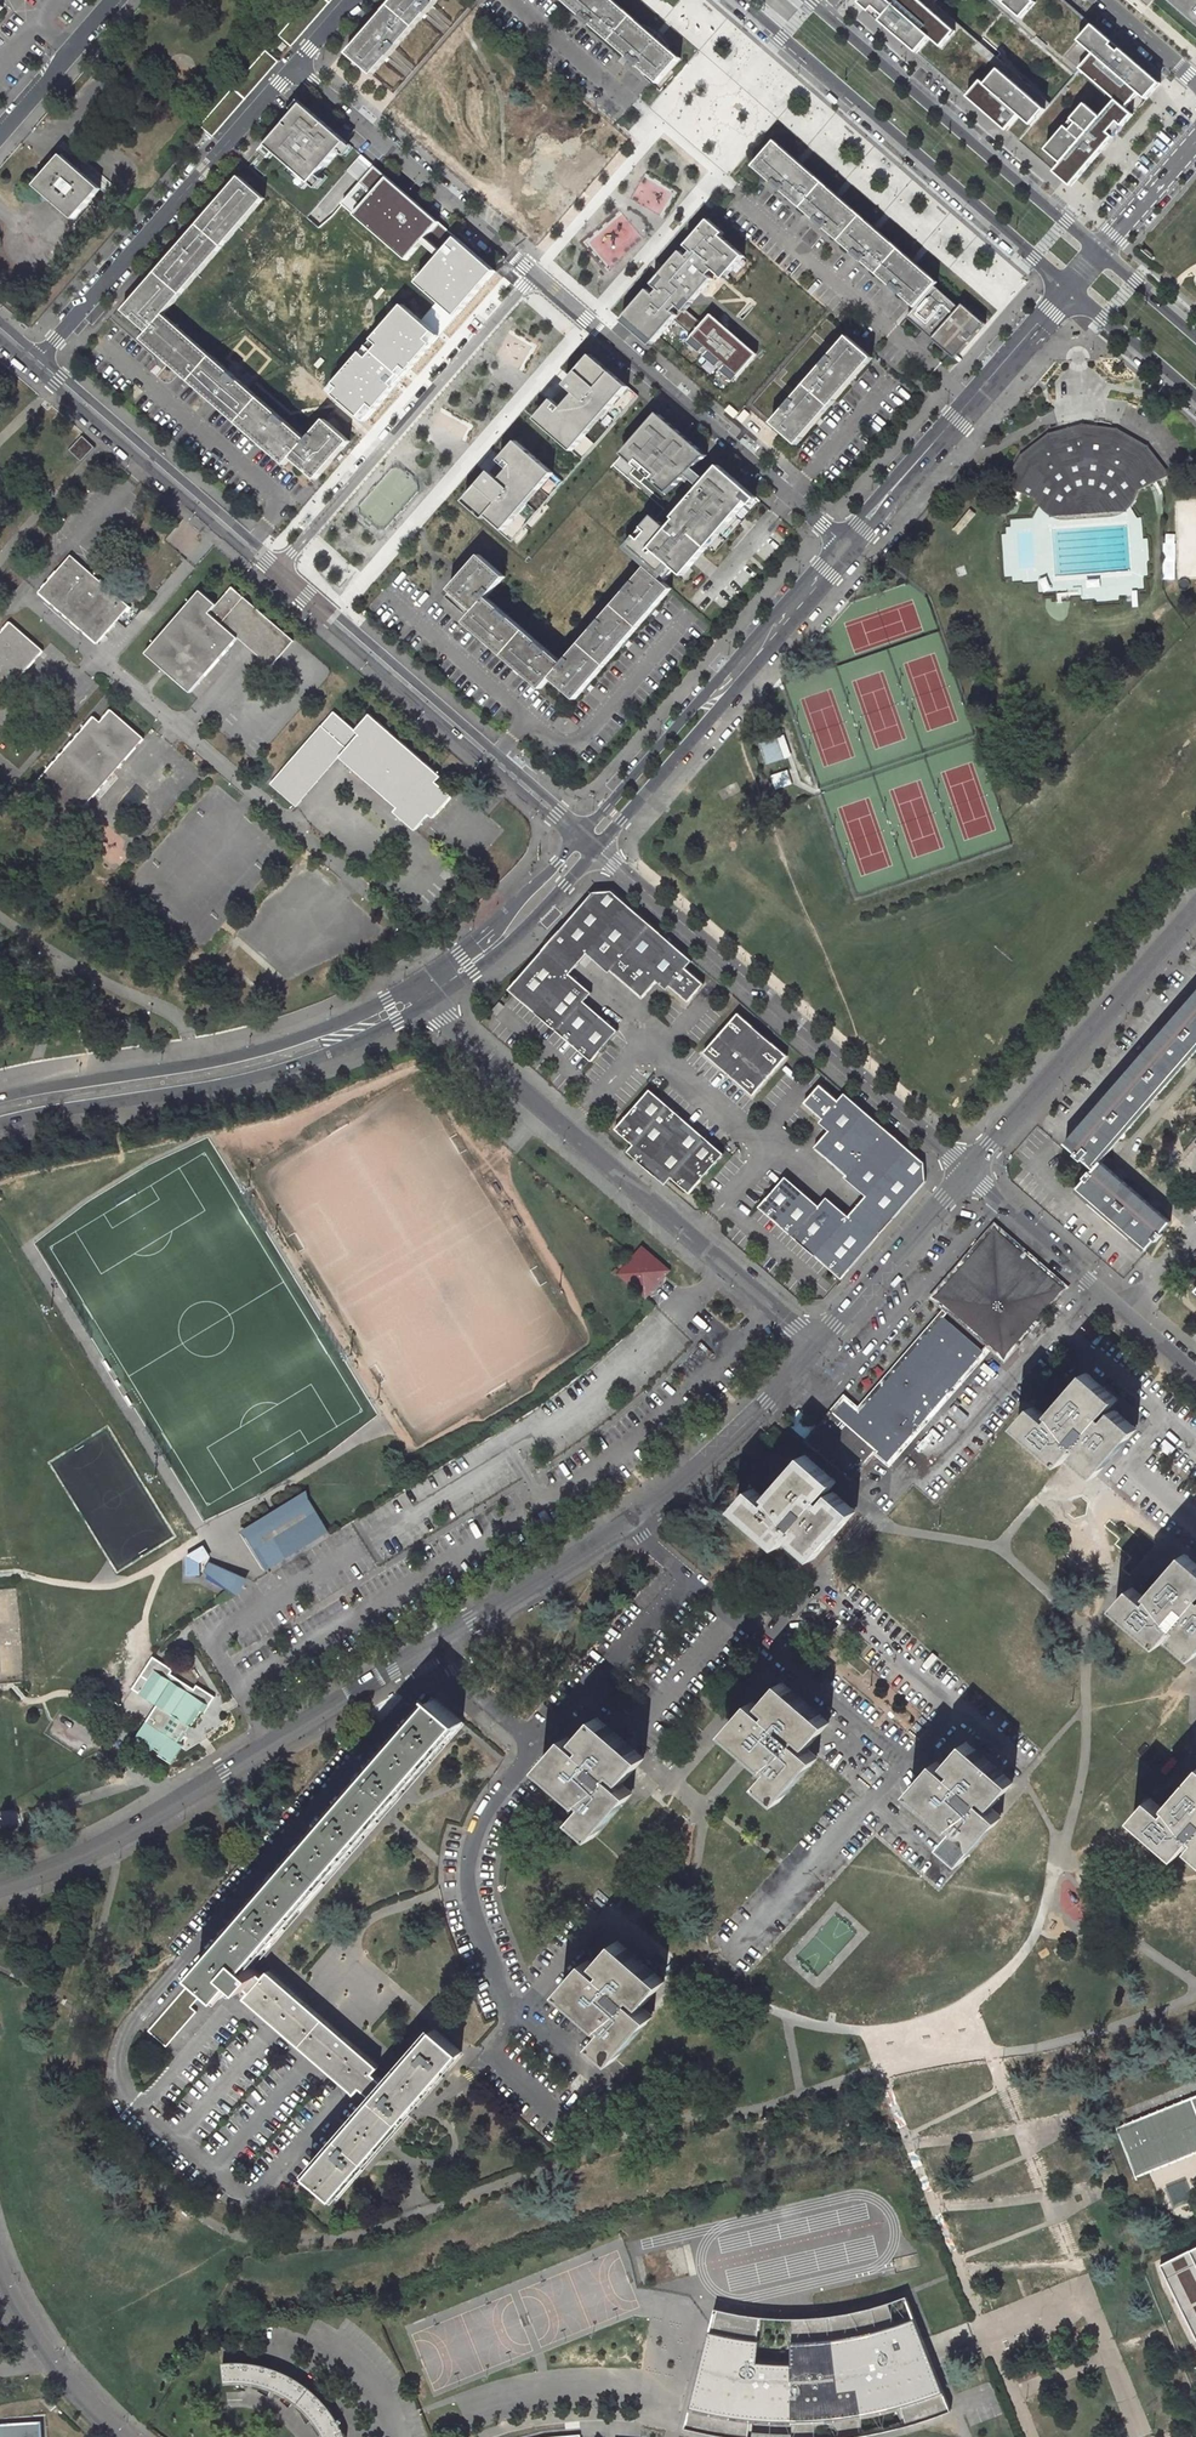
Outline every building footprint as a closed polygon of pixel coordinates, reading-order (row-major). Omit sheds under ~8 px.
[(278,34),(282,37),(285,40),(290,44),(291,46),(332,0),(309,0),(278,34)] [(351,54),(377,77),(377,76),(386,64),(387,64),(398,51),(399,50),(424,22),(424,21),(436,7),(437,6),(443,0),(398,0),(351,54)] [(659,84),(671,69),(681,58),(670,49),(644,26),(614,0),(562,0),(659,84)] [(861,3),(1072,186),(1078,180),(1101,153),(1117,134),(1134,115),(1127,108),(1140,93),(1148,99),(1149,98),(1161,83),(1065,0),(864,0),(861,3)] [(1195,25),(1195,0),(1167,0),(1195,25)] [(648,22),(644,26),(670,49),(673,44),(663,35),(658,31),(648,22)] [(283,42),(278,48),(282,51),(287,46),(283,42)] [(266,51),(201,126),(207,131),(212,136),(278,61),(266,51)] [(347,143),(303,105),(267,146),(311,184),(347,143)] [(939,283),(775,141),(753,167),(917,308),(909,318),(955,359),(986,323),(963,304),(960,307),(936,287),(939,283)] [(496,271),(361,153),(348,168),(362,180),(340,205),(404,261),(420,242),(437,256),(414,282),(438,303),(421,322),(401,304),(325,392),(362,425),(496,271)] [(103,186),(65,154),(39,184),(77,217),(103,186)] [(168,311),(267,198),(243,176),(224,197),(127,308),(152,330),(146,336),(153,343),(211,394),(276,452),(290,465),(297,456),(321,478),(341,455),(353,440),(329,419),(312,439),(251,385),(223,360),(168,311)] [(710,221),(623,320),(651,344),(684,307),(687,310),(719,273),(725,278),(744,256),(722,236),(725,233),(710,221)] [(694,334),(688,342),(734,381),(757,354),(712,314),(703,325),(684,308),(675,318),(694,334)] [(796,443),(871,356),(847,335),(771,421),(796,443)] [(639,396),(590,355),(564,386),(574,395),(563,409),(552,400),(535,421),(583,461),(639,396)] [(749,491),(659,413),(610,469),(657,511),(625,548),(647,567),(664,582),(676,569),(684,576),(708,547),(704,543),(723,520),(728,525),(748,501),(744,497),(749,491)] [(1049,435),(1022,456),(1008,483),(1006,488),(1016,491),(1022,493),(1035,498),(1037,502),(1038,504),(1039,504),(1043,510),(1050,515),(1051,517),(1054,518),(1060,519),(1069,518),(1076,517),(1083,515),(1095,514),(1099,515),(1105,516),(1112,516),(1120,514),(1127,512),(1127,510),(1131,506),(1135,502),(1136,498),(1138,494),(1139,490),(1144,488),(1146,486),(1149,485),(1158,480),(1160,479),(1168,475),(1146,447),(1117,431),(1083,426),(1049,435)] [(96,450),(84,437),(71,452),(84,463),(96,450)] [(487,469),(462,499),(503,533),(554,473),(514,440),(497,460),(508,469),(500,479),(487,469)] [(744,497),(748,501),(754,495),(749,491),(744,497)] [(704,543),(708,547),(728,525),(723,520),(704,543)] [(41,592),(100,643),(132,606),(73,555),(41,592)] [(564,663),(488,597),(506,577),(480,555),(463,574),(467,577),(463,581),(460,578),(450,589),(475,611),(465,622),(485,639),(488,636),(493,640),(490,643),(517,667),(520,664),(525,668),(522,671),(542,688),(552,677),(577,699),(586,688),(583,685),(586,681),(590,684),(623,646),(620,643),(624,638),(627,641),(651,614),(647,611),(652,606),(655,609),(672,589),(664,582),(647,567),(564,663)] [(204,591),(148,654),(194,693),(242,637),(227,624),(249,598),(236,588),(221,605),(204,591)] [(276,666),(298,640),(249,598),(227,624),(242,637),(276,666)] [(46,651),(13,622),(3,634),(0,632),(0,703),(46,651)] [(147,738),(115,710),(104,722),(97,716),(35,789),(76,823),(147,738)] [(399,813),(420,832),(434,815),(439,819),(458,798),(440,782),(444,777),(374,715),(360,731),(338,711),(324,726),(352,750),(344,759),(401,806),(402,810),(399,813)] [(324,726),(274,785),(301,809),(344,759),(352,750),(324,726)] [(792,755),(784,734),(760,744),(767,764),(792,755)] [(791,784),(787,771),(770,776),(774,789),(791,784)] [(593,887),(507,984),(590,1057),(617,1026),(583,997),(591,988),(569,969),(586,949),(608,968),(610,966),(642,993),(656,977),(666,984),(669,981),(687,997),(703,979),(685,963),(691,956),(611,886),(593,887)] [(1064,1144),(1075,1153),(1073,1155),(1080,1162),(1082,1159),(1094,1169),(1091,1173),(1089,1171),(1083,1178),(1085,1180),(1077,1188),(1078,1189),(1148,1249),(1155,1241),(1157,1243),(1163,1236),(1161,1234),(1170,1223),(1151,1205),(1119,1178),(1098,1160),(1112,1144),(1150,1100),(1184,1061),(1195,1047),(1195,991),(1064,1144)] [(497,996),(490,1005),(495,1009),(502,1001),(497,996)] [(787,1052),(737,1009),(703,1049),(752,1092),(787,1052)] [(785,1173),(759,1204),(841,1275),(926,1178),(924,1159),(844,1090),(838,1097),(819,1081),(804,1099),(822,1115),(819,1119),(829,1127),(814,1144),(846,1171),(844,1173),(865,1192),(848,1212),(826,1194),(819,1202),(785,1173)] [(648,1086),(614,1125),(632,1141),(626,1148),(664,1181),(670,1174),(689,1190),(723,1150),(648,1086)] [(948,1295),(1003,1234),(995,1226),(934,1296),(956,1315),(963,1307),(948,1295)] [(1003,1357),(1065,1288),(1030,1258),(1003,1234),(948,1295),(963,1307),(956,1315),(1003,1357)] [(645,1299),(668,1273),(641,1248),(617,1274),(645,1299)] [(951,1323),(854,1432),(862,1438),(959,1330),(951,1323)] [(959,1330),(862,1438),(854,1432),(848,1427),(824,1454),(849,1475),(873,1448),(889,1461),(985,1354),(959,1330)] [(1118,1398),(1087,1372),(1052,1412),(1054,1414),(1051,1418),(1036,1405),(1019,1425),(1062,1463),(1078,1445),(1082,1448),(1076,1456),(1097,1475),(1138,1428),(1127,1419),(1116,1410),(1109,1417),(1105,1414),(1118,1398)] [(824,1454),(848,1427),(841,1421),(817,1448),(824,1454)] [(734,1508),(781,1547),(791,1535),(799,1526),(802,1529),(795,1538),(817,1557),(858,1509),(836,1490),(830,1497),(826,1494),(838,1480),(806,1453),(772,1494),(774,1496),(771,1500),(760,1490),(754,1485),(734,1508)] [(307,1492),(239,1535),(247,1540),(308,1503),(307,1492)] [(308,1503),(247,1540),(267,1572),(328,1535),(308,1503)] [(203,1558),(210,1558),(210,1550),(190,1550),(190,1574),(203,1574),(203,1558)] [(1186,1551),(1150,1593),(1152,1595),(1148,1600),(1134,1587),(1116,1606),(1160,1645),(1177,1625),(1181,1629),(1174,1636),(1195,1656),(1195,1655),(1195,1560),(1186,1551)] [(238,1581),(210,1565),(204,1575),(233,1590),(238,1581)] [(0,1592),(0,1687),(25,1685),(18,1591),(0,1592)] [(188,1730),(200,1709),(203,1711),(212,1696),(194,1685),(191,1690),(167,1675),(170,1671),(149,1659),(136,1680),(146,1686),(139,1698),(156,1708),(136,1740),(142,1743),(140,1746),(148,1752),(150,1749),(158,1753),(156,1756),(171,1766),(183,1746),(179,1744),(188,1730)] [(830,1722),(783,1682),(764,1705),(771,1711),(768,1715),(752,1703),(725,1735),(760,1765),(766,1769),(769,1766),(773,1769),(759,1785),(780,1802),(818,1758),(799,1742),(802,1738),(812,1745),(830,1722)] [(428,1714),(153,2029),(171,2044),(201,2010),(195,2004),(215,1982),(229,1993),(243,1977),(257,1989),(251,1995),(362,2091),(367,2085),(379,2095),(313,2171),(324,2180),(346,2186),(464,2050),(438,2027),(393,2080),(380,2070),(393,2054),(362,2028),(315,1987),(282,1959),(270,1974),(257,1962),(466,1720),(441,1699),(428,1714)] [(643,1758),(597,1718),(578,1741),(586,1748),(583,1752),(571,1741),(567,1737),(540,1768),(581,1804),(585,1801),(589,1804),(575,1820),(595,1838),(632,1794),(613,1777),(616,1774),(624,1781),(643,1758)] [(113,1730),(127,1739),(133,1731),(119,1722),(113,1730)] [(1015,1783),(967,1742),(949,1765),(956,1771),(953,1775),(938,1763),(911,1794),(941,1820),(952,1829),(954,1827),(958,1829),(944,1845),(965,1862),(1002,1818),(983,1801),(986,1797),(996,1805),(1015,1783)] [(1168,1806),(1171,1809),(1168,1813),(1151,1800),(1134,1820),(1178,1857),(1194,1838),(1195,1839),(1195,1774),(1168,1806)] [(669,1978),(622,1936),(603,1960),(612,1968),(609,1972),(597,1962),(592,1958),(567,1989),(611,2027),(601,2040),(621,2057),(658,2014),(639,1998),(643,1993),(651,2000),(669,1978)] [(315,1987),(362,2028),(367,2022),(320,1982),(315,1987)] [(1116,2124),(1136,2172),(1195,2148),(1195,2092),(1116,2124)] [(1162,2264),(1195,2333),(1195,2248),(1162,2264)] [(713,2307),(685,2426),(712,2433),(731,2436),(743,2436),(748,2436),(750,2417),(770,2419),(791,2419),(791,2436),(838,2436),(859,2434),(861,2434),(862,2388),(883,2384),(903,2424),(928,2417),(951,2408),(906,2294),(883,2303),(857,2310),(834,2315),(812,2317),(792,2318),(776,2317),(763,2316),(741,2314),(724,2310),(713,2307)] [(223,2384),(225,2384),(230,2383),(241,2383),(257,2385),(265,2388),(272,2390),(280,2394),(288,2398),(294,2402),(302,2409),(308,2415),(313,2420),(320,2431),(323,2436),(346,2436),(344,2433),(341,2427),(335,2416),(325,2404),(319,2397),(311,2390),(306,2386),(297,2380),(289,2376),(281,2372),(274,2369),(264,2366),(249,2363),(237,2363),(228,2363),(221,2364),(223,2384)] [(41,2424),(0,2427),(0,2436),(42,2436),(41,2424)]
